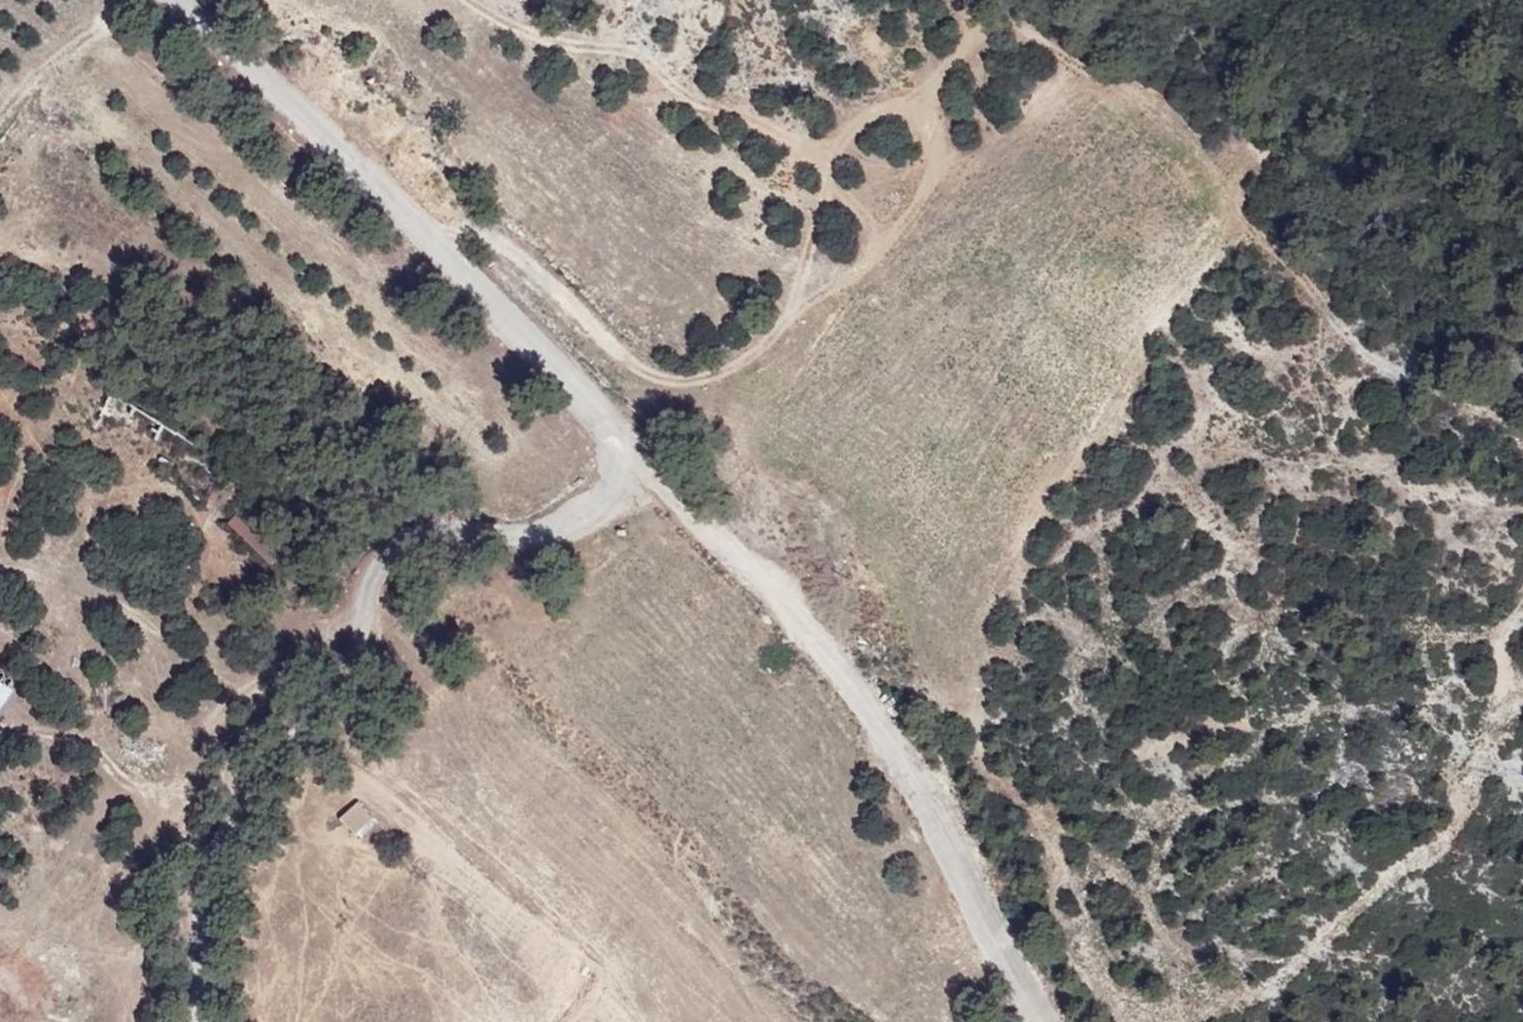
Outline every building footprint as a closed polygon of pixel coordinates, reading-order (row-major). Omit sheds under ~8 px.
[(269,564),(281,551),(237,509),(225,522),(269,564)] [(14,682),(0,673),(0,702),(14,682)] [(337,814),(353,835),(375,820),(359,798),(337,814)]
